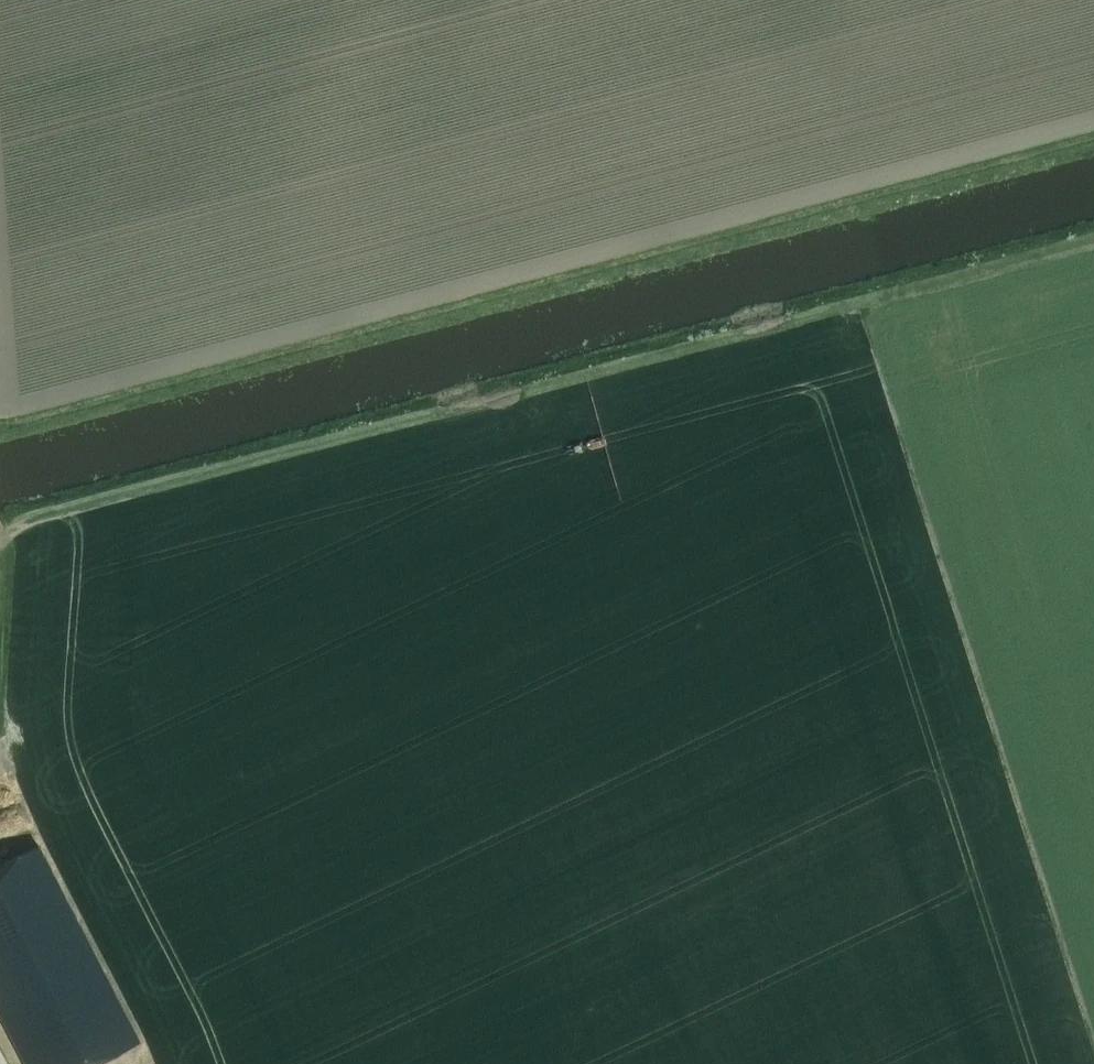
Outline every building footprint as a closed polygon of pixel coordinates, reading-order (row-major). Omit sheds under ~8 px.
[(128,1047),(27,856),(0,870),(0,1005),(32,1063),(96,1063),(128,1047)]
